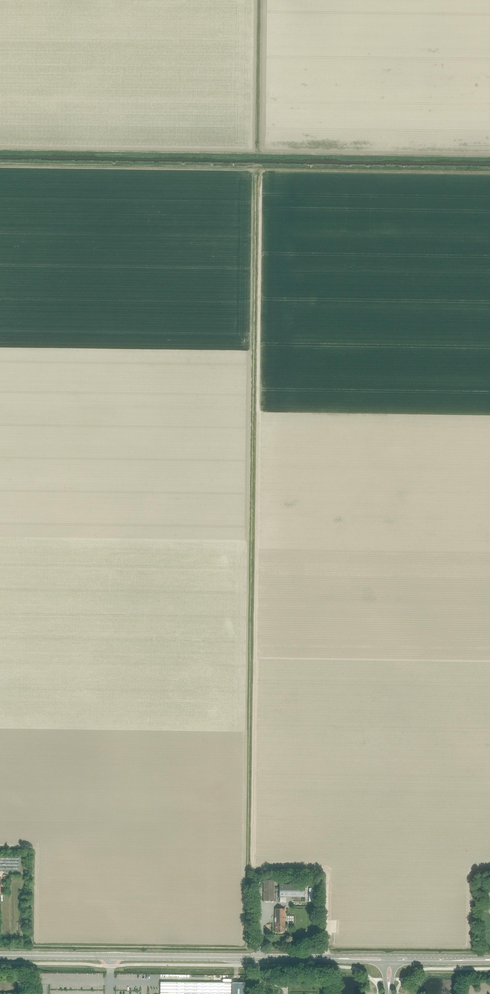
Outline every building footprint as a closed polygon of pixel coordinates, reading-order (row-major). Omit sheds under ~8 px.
[(18,870),(18,857),(0,857),(0,870),(18,870)] [(274,881),(264,881),(263,901),(273,901),(274,881)] [(279,885),(279,897),(305,897),(305,885),(279,885)] [(275,909),(275,932),(285,932),(285,909),(275,909)] [(244,983),(232,983),(231,983),(160,982),(160,993),(244,993),(244,983)]
